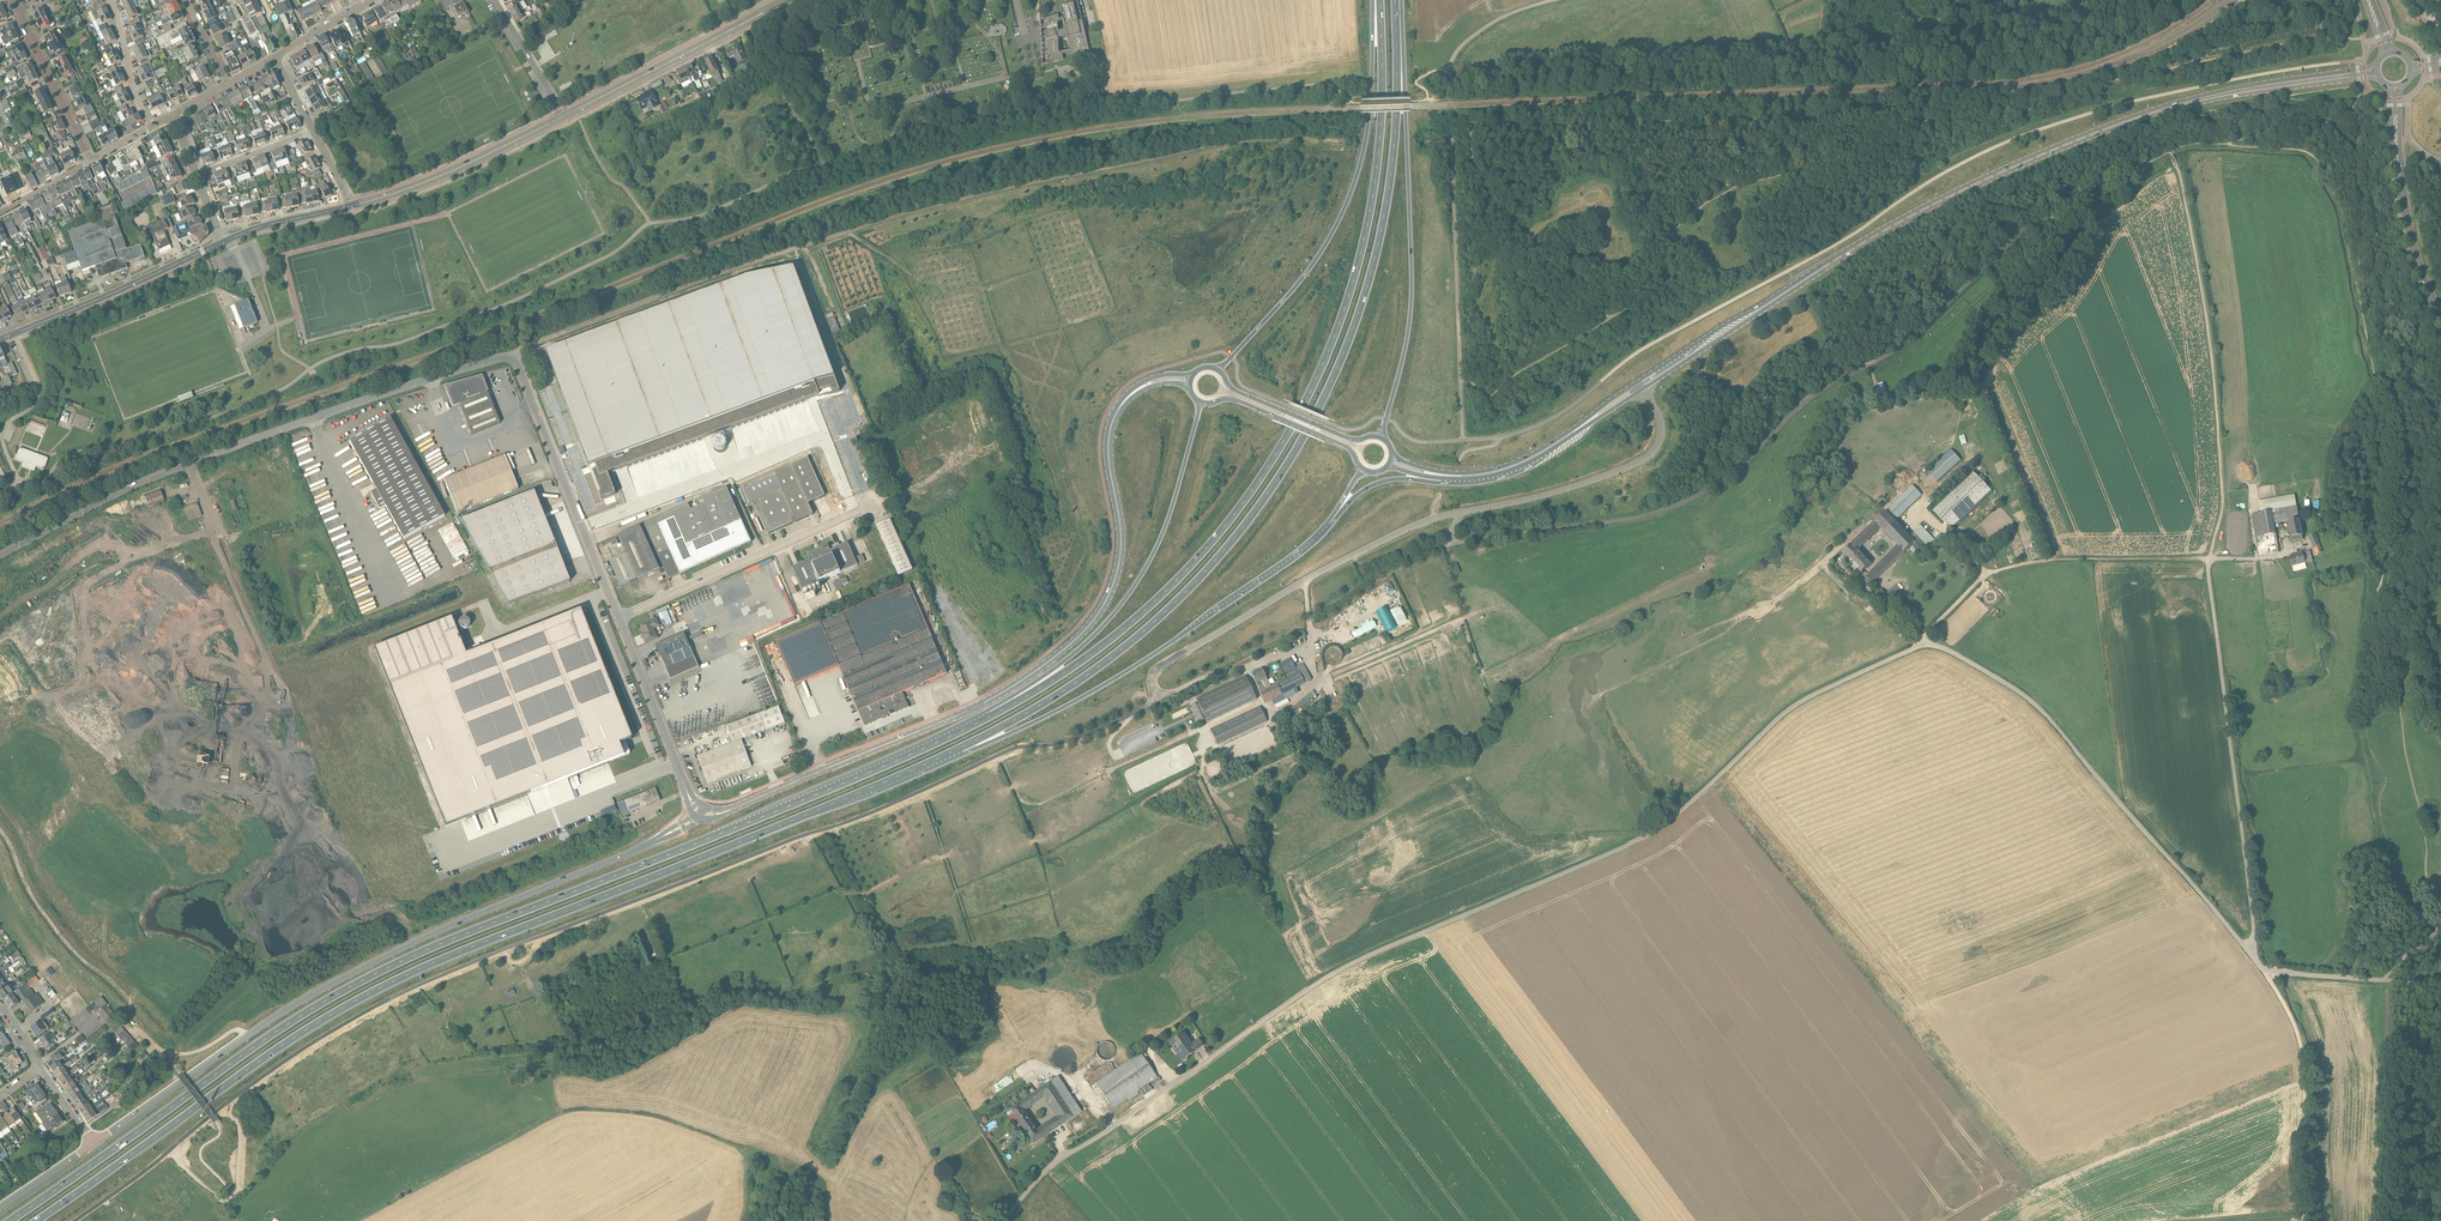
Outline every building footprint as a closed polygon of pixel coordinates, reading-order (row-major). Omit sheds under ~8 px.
[(170,0),(154,0),(157,8),(158,9),(163,7),(165,6),(171,3),(170,0)] [(201,10),(214,4),(212,0),(213,0),(205,0),(198,3),(201,10)] [(258,33),(256,30),(251,18),(245,5),(243,0),(227,0),(232,10),(237,21),(237,20),(238,21),(241,20),(250,37),(258,33)] [(245,5),(251,18),(255,16),(261,13),(262,13),(256,0),(245,5)] [(320,10),(327,6),(323,0),(315,0),(316,3),(317,3),(320,10)] [(415,7),(411,0),(397,0),(396,1),(396,2),(390,5),(396,15),(402,11),(408,8),(409,10),(415,7)] [(452,6),(449,0),(435,0),(442,12),(452,6)] [(452,6),(453,6),(458,17),(464,14),(465,15),(469,13),(464,4),(461,0),(449,0),(452,6)] [(546,2),(550,9),(557,5),(554,0),(550,0),(546,2)] [(1065,1),(1065,2),(1066,2),(1067,6),(1060,8),(1060,11),(1065,31),(1058,33),(1057,24),(1059,23),(1059,24),(1058,17),(1043,20),(1046,34),(1044,34),(1046,39),(1051,63),(1063,60),(1062,56),(1061,53),(1061,54),(1059,54),(1058,40),(1067,38),(1071,54),(1072,58),(1090,54),(1083,26),(1079,9),(1077,0),(1071,0),(1065,1)] [(171,3),(165,6),(163,7),(164,10),(167,11),(168,14),(148,23),(149,27),(156,24),(161,21),(181,13),(175,1),(171,3)] [(291,42),(298,38),(286,14),(293,11),(288,1),(274,8),(288,37),(291,42)] [(126,13),(135,9),(132,3),(123,7),(126,13)] [(317,3),(316,3),(310,6),(315,16),(322,12),(320,10),(317,3)] [(399,21),(396,15),(390,5),(389,3),(381,7),(388,20),(389,20),(392,25),(399,21)] [(201,10),(204,16),(219,9),(222,8),(220,4),(215,7),(214,4),(201,10)] [(508,11),(512,17),(522,11),(524,10),(520,4),(508,11)] [(96,21),(109,15),(106,8),(103,9),(102,6),(91,11),(91,12),(96,20),(96,21)] [(309,19),(315,16),(310,6),(304,9),(309,19)] [(385,22),(388,20),(381,7),(374,11),(380,22),(384,19),(385,22)] [(34,17),(37,22),(49,16),(47,12),(44,13),(42,9),(35,13),(37,15),(34,17)] [(135,9),(126,13),(129,19),(138,15),(135,9)] [(208,23),(217,19),(217,18),(224,14),(226,13),(225,10),(221,12),(219,9),(204,16),(208,23)] [(302,22),(309,19),(304,9),(297,13),(302,22)] [(232,23),(237,21),(232,10),(226,13),(224,14),(226,18),(229,16),(232,23)] [(522,11),(512,17),(515,23),(526,17),(522,11)] [(181,13),(161,21),(163,25),(172,21),(173,24),(184,19),(181,13)] [(367,29),(377,23),(372,13),(363,17),(365,22),(363,23),(367,29)] [(100,30),(107,27),(105,23),(111,20),(109,15),(96,21),(100,30)] [(44,30),(51,27),(49,23),(51,21),(49,16),(37,22),(40,28),(42,27),(44,30)] [(81,20),(80,17),(64,24),(66,28),(81,20)] [(131,28),(129,29),(131,35),(141,31),(138,25),(141,24),(138,18),(128,23),(131,28)] [(211,29),(220,25),(220,24),(223,23),(222,20),(220,20),(218,21),(217,19),(208,23),(211,29)] [(359,34),(354,25),(351,20),(345,24),(353,38),(357,45),(363,42),(358,35),(359,34)] [(183,41),(192,36),(188,28),(186,23),(181,25),(180,27),(172,30),(171,26),(160,31),(159,30),(156,24),(149,27),(151,31),(154,36),(155,39),(162,36),(168,48),(172,46),(170,42),(181,36),(183,41)] [(4,32),(6,36),(15,32),(12,25),(0,31),(0,34),(4,32)] [(214,35),(223,31),(220,25),(211,29),(214,35)] [(266,25),(261,28),(256,30),(258,33),(268,55),(278,49),(273,40),(270,42),(270,41),(267,43),(263,34),(269,31),(266,25)] [(105,39),(113,35),(110,29),(108,30),(107,27),(100,30),(105,39)] [(136,41),(137,44),(145,40),(142,35),(151,31),(149,27),(141,31),(131,35),(134,41),(136,41)] [(530,37),(533,43),(550,33),(546,27),(530,37)] [(46,40),(48,46),(61,40),(57,31),(47,36),(48,39),(46,40)] [(6,48),(5,45),(18,39),(15,32),(6,36),(2,38),(4,43),(2,45),(0,46),(0,51),(5,49),(6,48)] [(369,32),(366,34),(369,39),(371,42),(374,40),(369,32)] [(332,42),(329,44),(330,45),(333,51),(337,49),(338,51),(345,47),(336,33),(329,37),(332,42)] [(240,48),(243,46),(239,39),(231,44),(226,34),(219,37),(220,40),(217,41),(220,49),(227,46),(231,53),(232,53),(232,52),(237,50),(240,48)] [(103,47),(103,48),(105,50),(105,51),(111,48),(110,44),(116,41),(113,35),(105,39),(107,45),(103,47)] [(329,44),(327,41),(324,35),(317,40),(324,52),(327,50),(329,54),(333,51),(330,46),(330,45),(329,44)] [(179,52),(178,51),(190,45),(195,42),(192,36),(183,41),(181,41),(183,44),(169,51),(172,56),(179,52)] [(58,56),(66,52),(64,49),(62,50),(60,46),(63,45),(61,40),(48,46),(51,52),(54,51),(55,54),(57,53),(58,56)] [(136,56),(145,52),(142,46),(147,44),(145,40),(137,44),(139,47),(133,50),(136,56)] [(244,46),(243,46),(240,48),(250,65),(257,62),(254,56),(248,46),(249,45),(248,43),(244,46)] [(325,60),(322,55),(319,50),(316,44),(319,50),(317,52),(313,46),(307,50),(309,54),(311,56),(314,62),(315,63),(321,60),(322,62),(325,60)] [(12,59),(15,57),(24,53),(21,46),(17,48),(16,47),(8,51),(12,59)] [(177,62),(195,52),(192,46),(183,51),(184,53),(175,58),(177,62)] [(726,53),(730,62),(735,59),(738,65),(748,60),(743,50),(742,51),(739,46),(726,53)] [(111,48),(105,51),(105,52),(109,60),(118,56),(115,50),(113,51),(111,48)] [(240,57),(237,59),(243,69),(250,65),(240,48),(237,50),(240,57)] [(413,56),(413,57),(418,54),(414,48),(409,50),(413,56)] [(311,56),(309,54),(306,56),(304,51),(296,55),(304,68),(314,62),(311,56)] [(142,65),(150,61),(149,61),(152,59),(151,56),(148,58),(145,52),(136,56),(139,62),(140,62),(142,65)] [(188,61),(189,63),(199,58),(195,52),(177,62),(179,65),(188,61)] [(16,66),(24,62),(23,61),(27,59),(24,53),(15,57),(17,62),(15,63),(15,64),(12,65),(12,66),(13,67),(16,66)] [(231,53),(225,56),(227,60),(226,61),(232,73),(240,69),(232,53),(231,53)] [(408,60),(407,59),(404,53),(399,56),(403,62),(408,60)] [(294,73),(304,68),(296,55),(290,59),(293,63),(289,65),(294,73)] [(109,71),(116,68),(114,65),(121,62),(118,56),(109,60),(112,66),(109,67),(108,68),(109,71)] [(57,64),(60,70),(72,64),(70,59),(67,61),(65,57),(58,60),(60,63),(57,64)] [(716,85),(723,81),(714,63),(711,58),(705,61),(712,74),(714,78),(713,78),(716,85)] [(140,77),(149,73),(146,66),(151,64),(150,61),(142,65),(143,68),(137,71),(140,77)] [(329,66),(332,73),(339,69),(335,63),(329,66)] [(66,78),(74,74),(72,70),(74,69),(72,64),(60,70),(63,76),(65,75),(66,78)] [(698,76),(697,73),(701,71),(697,64),(692,67),(691,65),(685,68),(689,76),(690,78),(693,77),(695,83),(700,81),(698,76)] [(7,75),(15,71),(13,67),(12,66),(5,69),(7,75)] [(26,77),(35,73),(31,66),(18,72),(19,75),(24,73),(26,77)] [(114,81),(123,76),(120,70),(117,71),(116,68),(109,71),(110,74),(108,75),(107,77),(108,80),(111,80),(113,79),(114,81)] [(209,78),(204,68),(195,73),(200,83),(209,78)] [(690,78),(689,76),(685,68),(677,72),(681,81),(682,83),(690,79),(690,78)] [(15,71),(7,75),(3,76),(5,80),(16,74),(15,71)] [(272,85),(274,89),(279,86),(271,72),(269,74),(272,79),(270,80),(273,84),(272,85)] [(23,83),(24,86),(38,80),(35,73),(26,77),(28,81),(23,83)] [(146,86),(154,82),(149,73),(140,77),(143,83),(144,82),(146,86)] [(271,91),(274,89),(272,85),(273,84),(270,80),(272,79),(269,74),(263,77),(269,89),(271,91)] [(314,81),(311,75),(299,82),(301,87),(314,81)] [(73,98),(84,92),(82,89),(83,88),(84,88),(84,87),(84,86),(84,85),(84,84),(83,84),(85,83),(86,82),(87,79),(87,78),(88,78),(87,76),(83,78),(77,82),(75,82),(77,86),(69,90),(73,98)] [(115,91),(122,88),(120,85),(125,82),(123,76),(114,81),(110,82),(115,91)] [(264,92),(269,89),(263,77),(257,81),(264,92)] [(182,80),(184,84),(186,89),(184,90),(186,93),(190,100),(198,95),(195,90),(193,86),(193,85),(192,82),(188,84),(185,78),(182,80)] [(678,87),(675,80),(665,85),(668,92),(678,87)] [(258,95),(264,92),(257,81),(251,84),(258,95)] [(173,89),(177,99),(183,96),(183,94),(186,93),(184,90),(186,89),(184,84),(173,89)] [(252,99),(258,95),(251,84),(246,87),(252,99)] [(170,99),(171,101),(177,99),(173,89),(172,86),(165,89),(165,87),(161,89),(166,101),(170,99)] [(259,110),(252,99),(246,87),(237,92),(244,102),(245,104),(249,102),(254,111),(250,113),(252,117),(261,113),(259,110)] [(12,96),(20,92),(18,88),(9,92),(10,93),(12,96)] [(119,100),(128,96),(125,90),(123,91),(122,88),(115,91),(119,100)] [(305,93),(309,101),(320,94),(316,88),(305,93)] [(39,103),(48,99),(43,89),(35,93),(39,103)] [(153,96),(159,107),(165,105),(164,102),(166,101),(161,89),(158,90),(159,93),(153,96)] [(349,100),(343,90),(338,92),(344,103),(349,100)] [(649,111),(659,106),(651,91),(644,95),(644,96),(642,97),(637,100),(643,110),(648,108),(649,111)] [(234,108),(244,102),(237,92),(225,99),(230,109),(233,107),(234,108)] [(309,101),(312,107),(323,101),(320,94),(309,101)] [(121,111),(127,108),(126,105),(131,102),(128,96),(119,100),(119,101),(117,102),(121,111)] [(153,110),(159,107),(153,96),(147,98),(149,101),(148,101),(153,110)] [(262,100),(264,104),(269,102),(266,96),(260,99),(261,101),(262,100)] [(87,115),(94,112),(91,105),(87,107),(83,98),(75,102),(79,110),(84,108),(87,115)] [(39,103),(44,113),(52,109),(48,99),(39,103)] [(230,109),(225,99),(219,102),(224,112),(227,111),(231,119),(235,117),(230,109)] [(323,101),(312,107),(316,114),(327,108),(323,101)] [(223,113),(224,112),(219,102),(214,106),(224,123),(228,121),(227,119),(226,119),(223,113)] [(224,130),(227,129),(224,123),(214,106),(209,108),(208,108),(207,109),(203,112),(212,127),(216,125),(214,121),(218,120),(224,130)] [(127,120),(134,116),(131,110),(129,111),(127,108),(121,111),(122,112),(118,114),(122,122),(127,120)] [(207,130),(209,133),(214,130),(212,127),(203,112),(194,117),(202,133),(207,130)] [(130,126),(127,128),(129,133),(135,130),(133,125),(141,121),(138,115),(134,117),(134,116),(127,120),(130,126)] [(291,120),(296,130),(299,129),(299,128),(302,127),(296,117),(291,120)] [(89,123),(91,127),(100,123),(98,119),(89,123)] [(55,140),(65,135),(63,131),(65,130),(60,120),(50,125),(53,131),(51,132),(55,140)] [(293,132),(296,130),(291,120),(285,123),(291,133),(293,132)] [(102,127),(110,145),(118,140),(118,139),(116,135),(113,130),(112,131),(112,130),(108,131),(103,121),(100,123),(102,127)] [(100,123),(91,127),(93,132),(96,130),(102,127),(100,123)] [(275,127),(279,138),(282,137),(285,136),(281,125),(280,125),(275,127)] [(102,127),(96,130),(97,134),(100,133),(101,135),(102,135),(103,137),(98,139),(103,148),(110,145),(102,127)] [(276,139),(279,138),(275,127),(269,129),(273,140),(276,139)] [(30,134),(28,129),(18,134),(20,139),(30,134)] [(257,134),(262,145),(265,144),(265,143),(268,142),(263,132),(257,134)] [(259,146),(262,145),(257,134),(252,136),(256,147),(258,146),(259,146)] [(52,141),(53,144),(66,138),(65,135),(55,140),(52,141)] [(155,146),(167,141),(167,142),(164,136),(153,140),(155,146)] [(6,142),(12,156),(23,152),(17,138),(6,142)] [(240,140),(244,151),(248,150),(247,150),(250,149),(246,138),(240,140)] [(241,152),(244,151),(240,140),(234,142),(238,153),(241,152)] [(158,152),(170,147),(167,141),(155,146),(156,146),(158,152)] [(299,152),(309,146),(308,143),(307,143),(306,141),(296,146),(299,152)] [(223,147),(227,158),(230,157),(230,156),(233,155),(229,144),(223,147)] [(309,146),(299,152),(302,157),(312,152),(311,149),(309,146)] [(159,152),(161,158),(173,153),(170,147),(158,152),(159,152)] [(224,159),(227,158),(223,147),(217,149),(221,160),(224,159)] [(41,158),(43,161),(47,169),(51,178),(59,174),(51,157),(56,155),(52,148),(47,150),(48,151),(40,155),(42,158),(41,158)] [(65,153),(70,163),(75,160),(74,157),(77,156),(74,149),(65,153)] [(143,158),(142,156),(138,149),(131,153),(136,162),(138,166),(141,169),(143,168),(141,165),(144,163),(141,159),(143,158)] [(292,162),(291,158),(288,151),(285,152),(284,149),(277,151),(281,162),(282,161),(284,166),(290,164),(291,168),(294,174),(297,173),(295,168),(294,165),(292,162)] [(205,153),(210,164),(213,163),(215,162),(211,151),(205,153)] [(275,164),(281,162),(277,151),(271,154),(273,159),(269,160),(273,170),(277,169),(275,164)] [(24,152),(21,154),(18,155),(15,157),(18,162),(21,161),(24,159),(27,158),(24,152)] [(64,165),(70,163),(65,153),(59,156),(64,165)] [(130,165),(136,162),(131,153),(125,157),(130,165)] [(206,165),(210,164),(205,153),(200,156),(204,166),(206,165)] [(273,170),(269,160),(266,161),(265,156),(258,158),(262,169),(269,167),(270,171),(273,170)] [(130,165),(125,157),(118,160),(123,169),(124,169),(126,172),(131,169),(130,165)] [(308,168),(318,162),(316,159),(316,160),(315,157),(305,162),(308,168)] [(257,172),(256,171),(262,169),(258,158),(252,161),(253,165),(250,166),(253,174),(257,172)] [(165,170),(176,165),(173,159),(162,164),(165,170)] [(117,172),(123,169),(118,160),(112,164),(117,172)] [(37,164),(46,181),(51,178),(47,169),(43,161),(38,164),(37,164)] [(158,162),(154,164),(146,167),(148,170),(160,166),(158,162)] [(313,175),(320,172),(319,169),(321,168),(319,166),(320,165),(318,162),(308,168),(311,173),(306,176),(307,178),(313,175)] [(250,174),(251,178),(254,177),(253,174),(250,166),(247,167),(245,163),(239,166),(243,176),(250,174)] [(40,185),(46,181),(37,164),(36,165),(34,166),(38,174),(35,176),(40,185)] [(103,182),(107,180),(99,164),(91,168),(98,183),(103,192),(107,190),(103,182)] [(110,176),(117,172),(112,164),(105,168),(110,176)] [(168,176),(179,171),(176,165),(165,170),(168,176)] [(239,182),(237,178),(243,176),(239,166),(233,168),(234,172),(231,173),(235,184),(239,182)] [(2,182),(8,195),(19,190),(15,181),(20,179),(15,169),(10,172),(12,177),(2,182)] [(91,180),(93,179),(88,170),(82,173),(87,182),(95,196),(103,192),(98,183),(93,185),(91,180)] [(233,187),(236,186),(235,184),(231,173),(228,174),(226,170),(220,173),(224,183),(230,181),(233,187)] [(168,176),(170,181),(182,177),(179,171),(168,176)] [(84,184),(87,182),(82,173),(77,176),(82,186),(89,199),(93,197),(86,184),(84,185),(84,184)] [(218,185),(224,183),(220,173),(214,175),(215,179),(208,181),(211,190),(218,187),(218,185)] [(31,174),(25,178),(29,184),(32,189),(38,186),(31,174)] [(303,178),(305,184),(308,183),(307,179),(303,177),(297,174),(296,174),(297,179),(303,178)] [(78,188),(82,186),(77,176),(69,181),(74,190),(78,197),(83,194),(81,190),(79,191),(78,188)] [(77,197),(78,197),(74,190),(69,181),(63,184),(68,193),(71,192),(74,197),(77,196),(77,197)] [(318,186),(323,196),(324,196),(325,199),(331,195),(324,182),(318,185),(319,186),(318,186)] [(173,188),(176,196),(189,191),(186,183),(173,188)] [(68,193),(63,184),(55,189),(60,198),(63,205),(64,206),(66,210),(71,207),(74,205),(68,193)] [(316,191),(311,192),(310,192),(312,203),(319,202),(319,197),(322,197),(323,196),(318,186),(315,187),(316,191)] [(57,210),(64,206),(63,205),(60,198),(55,189),(48,193),(53,202),(57,208),(57,210)] [(306,203),(306,205),(312,203),(310,192),(311,192),(310,189),(299,191),(302,204),(306,203)] [(299,204),(302,204),(299,191),(290,193),(291,196),(290,197),(292,208),(299,206),(299,204)] [(159,197),(163,208),(176,203),(172,192),(159,197)] [(57,215),(54,209),(57,208),(53,202),(48,193),(42,196),(50,212),(51,212),(53,217),(57,215)] [(46,215),(50,212),(42,196),(34,201),(38,210),(39,210),(46,222),(49,220),(46,215)] [(120,201),(117,196),(112,198),(112,199),(108,201),(109,205),(120,201)] [(182,208),(181,209),(182,212),(190,209),(189,206),(195,204),(194,201),(193,201),(191,197),(180,202),(182,208)] [(286,209),(292,208),(290,197),(284,198),(283,198),(281,199),(280,199),(282,208),(286,207),(286,209)] [(279,209),(282,208),(280,199),(277,200),(277,199),(270,201),(273,212),(279,210),(279,209)] [(36,211),(38,210),(34,201),(28,204),(35,218),(39,215),(36,211)] [(246,216),(246,218),(252,216),(250,205),(251,205),(250,201),(240,203),(240,204),(239,204),(242,217),(246,216)] [(266,213),(273,212),(270,201),(264,202),(260,203),(262,212),(266,212),(266,213)] [(251,205),(250,205),(252,216),(259,215),(259,213),(262,212),(260,203),(257,204),(251,205)] [(68,231),(75,249),(79,262),(82,271),(95,267),(99,278),(99,279),(118,272),(128,268),(126,264),(145,257),(140,244),(127,249),(114,215),(118,213),(115,204),(100,209),(103,219),(68,231)] [(239,217),(242,217),(239,204),(230,206),(231,210),(230,210),(233,221),(239,219),(239,217)] [(82,216),(85,223),(90,222),(88,217),(97,214),(96,208),(82,216)] [(187,218),(189,221),(196,218),(195,214),(196,213),(195,210),(194,211),(193,208),(190,209),(182,212),(181,212),(184,219),(187,218)] [(226,222),(233,221),(230,210),(224,211),(226,222)] [(22,213),(19,214),(27,229),(31,227),(29,225),(32,223),(28,216),(25,211),(24,211),(23,211),(22,212),(22,213)] [(14,217),(24,235),(28,233),(26,229),(27,229),(19,214),(14,217)] [(67,225),(73,221),(71,218),(69,215),(63,218),(67,225)] [(173,227),(170,222),(168,216),(158,221),(158,223),(144,229),(148,238),(152,236),(159,251),(159,250),(161,254),(172,249),(170,245),(163,231),(173,227)] [(9,220),(20,239),(23,237),(24,238),(25,238),(24,235),(14,217),(9,220)] [(192,228),(192,231),(198,228),(200,231),(202,229),(200,225),(201,224),(201,223),(202,222),(201,220),(200,220),(199,217),(196,218),(189,221),(187,222),(190,229),(192,228)] [(20,247),(23,245),(20,239),(9,220),(8,221),(3,223),(12,239),(15,237),(20,247)] [(194,236),(193,237),(200,244),(208,237),(208,234),(205,226),(200,231),(198,228),(192,231),(194,236)] [(44,247),(37,250),(43,261),(46,260),(49,258),(44,247)] [(67,266),(79,262),(75,249),(62,254),(67,266)] [(618,493),(610,473),(823,388),(824,389),(839,383),(791,260),(744,272),(546,351),(592,466),(593,466),(595,471),(594,471),(596,476),(597,476),(603,491),(602,492),(604,498),(618,493)] [(61,281),(66,295),(71,293),(65,276),(60,278),(61,281)] [(60,297),(66,295),(61,281),(55,283),(60,297)] [(45,292),(50,304),(53,302),(52,300),(56,299),(52,289),(45,292)] [(47,305),(50,304),(45,292),(38,295),(42,305),(46,303),(47,305)] [(39,306),(42,305),(38,295),(31,298),(37,310),(40,309),(39,306)] [(34,312),(37,310),(31,298),(25,302),(29,311),(33,309),(34,312)] [(257,323),(248,299),(234,305),(243,328),(257,323)] [(26,313),(29,311),(25,302),(18,305),(24,316),(27,315),(26,313)] [(21,318),(24,316),(18,305),(11,308),(16,317),(20,316),(21,318)] [(0,311),(6,322),(9,321),(8,319),(11,317),(7,308),(0,311)] [(835,317),(827,320),(834,339),(842,336),(835,317)] [(17,374),(12,363),(7,365),(0,348),(0,363),(2,367),(4,366),(6,368),(8,367),(9,368),(11,372),(8,374),(8,375),(7,375),(8,377),(9,377),(17,374)] [(472,435),(500,424),(485,388),(484,388),(483,386),(481,385),(478,386),(478,384),(449,396),(451,401),(454,407),(460,405),(472,435)] [(1876,388),(1880,396),(1888,393),(1884,385),(1876,388)] [(349,441),(352,446),(376,490),(371,493),(380,510),(386,507),(403,539),(445,516),(390,418),(349,441)] [(36,467),(44,470),(48,459),(20,448),(15,459),(23,462),(22,466),(34,471),(36,467)] [(1951,453),(1927,476),(1937,486),(1961,464),(1951,453)] [(457,514),(512,492),(518,489),(504,456),(444,480),(457,514)] [(767,529),(769,534),(813,514),(809,504),(825,497),(808,457),(742,487),(749,504),(755,501),(767,529)] [(1974,477),(1934,515),(1951,534),(1991,496),(1974,477)] [(1905,488),(1905,485),(1905,483),(1903,480),(1900,478),(1898,478),(1895,478),(1892,480),(1891,483),(1890,486),(1891,488),(1892,491),(1895,493),(1898,493),(1901,493),(1903,491),(1905,488)] [(668,578),(669,579),(751,542),(749,537),(727,487),(704,497),(707,503),(691,510),(689,504),(644,524),(666,574),(668,578)] [(148,508),(165,502),(160,489),(143,496),(148,508)] [(1913,490),(1885,516),(1895,526),(1895,523),(1921,499),(1913,490)] [(491,574),(556,548),(534,492),(461,521),(491,574)] [(2297,496),(2261,500),(2262,511),(2298,507),(2297,496)] [(1886,508),(1887,506),(1886,504),(1885,503),(1884,502),(1882,501),(1881,502),(1879,503),(1878,504),(1878,506),(1878,508),(1879,509),(1881,510),(1882,510),(1884,510),(1885,509),(1886,508)] [(188,521),(202,516),(197,503),(184,508),(188,521)] [(2295,508),(2268,513),(2271,526),(2287,523),(2298,521),(2295,508)] [(2268,513),(2250,517),(2258,558),(2276,554),(2271,526),(2268,513)] [(1885,516),(1875,526),(1881,532),(1898,550),(1899,550),(1905,556),(1914,547),(1915,546),(1908,540),(1895,526),(1885,516)] [(877,527),(879,532),(899,576),(913,570),(890,521),(877,527)] [(2298,521),(2287,523),(2290,542),(2302,540),(2298,521)] [(660,569),(642,530),(641,526),(618,536),(626,554),(609,561),(621,586),(630,582),(635,594),(642,591),(639,585),(640,585),(638,579),(660,569)] [(1875,526),(1852,548),(1857,554),(1881,532),(1875,526)] [(1921,530),(1912,539),(1911,537),(1908,540),(1915,546),(1914,547),(1926,559),(1938,548),(1921,530)] [(2322,552),(2314,534),(2308,536),(2315,555),(2322,552)] [(862,555),(854,558),(848,543),(840,547),(839,543),(831,547),(832,550),(830,551),(828,546),(808,555),(810,560),(793,568),(803,590),(866,562),(862,555)] [(508,605),(564,584),(569,582),(556,548),(491,574),(508,605)] [(1852,548),(1843,556),(1862,576),(1871,568),(1857,554),(1852,548)] [(1915,549),(1911,553),(1919,562),(1923,558),(1915,549)] [(1899,550),(1866,581),(1872,588),(1905,556),(1899,550)] [(2309,552),(2302,553),(2304,564),(2312,562),(2309,552)] [(2302,553),(2288,557),(2291,567),(2304,564),(2302,553)] [(749,575),(764,569),(765,571),(779,566),(776,559),(720,580),(724,589),(751,579),(749,575)] [(723,561),(710,566),(712,570),(725,565),(723,561)] [(433,571),(429,573),(433,582),(444,578),(443,575),(446,573),(443,565),(433,569),(433,571)] [(827,616),(819,619),(775,638),(793,682),(838,663),(862,721),(864,726),(882,719),(882,717),(885,716),(885,717),(888,716),(887,715),(890,714),(890,715),(909,708),(902,692),(947,673),(908,585),(903,587),(828,619),(827,616)] [(1895,605),(1905,594),(1898,588),(1888,599),(1895,605)] [(658,610),(662,620),(665,619),(668,625),(673,622),(667,607),(658,610)] [(451,618),(377,648),(447,826),(624,756),(619,744),(632,739),(580,610),(466,655),(451,618)] [(657,618),(650,621),(640,626),(643,634),(641,634),(645,644),(658,638),(654,629),(660,626),(657,618)] [(703,630),(702,627),(688,632),(691,638),(705,633),(706,635),(719,630),(717,624),(703,630)] [(656,646),(660,654),(671,680),(699,668),(684,633),(656,646)] [(1292,690),(1296,688),(1311,681),(1311,680),(1303,664),(1284,674),(1286,679),(1274,685),(1272,680),(1268,682),(1265,675),(1268,673),(1265,668),(1262,669),(1251,674),(1265,703),(1271,700),(1274,705),(1290,697),(1295,695),(1292,690)] [(1257,700),(1246,676),(1196,699),(1207,723),(1257,700)] [(1280,714),(1282,718),(1296,711),(1299,709),(1302,712),(1312,703),(1309,700),(1310,699),(1311,700),(1314,697),(1312,695),(1310,692),(1294,707),(1280,714)] [(726,726),(733,743),(698,756),(708,783),(751,767),(741,740),(785,723),(778,706),(726,726)] [(1218,745),(1267,721),(1260,706),(1211,730),(1218,745)] [(1127,780),(1138,775),(1134,767),(1123,772),(1127,780)] [(660,801),(655,788),(624,800),(629,813),(660,801)] [(603,815),(617,811),(615,806),(601,809),(603,815)] [(13,969),(20,964),(19,962),(18,961),(11,967),(8,968),(8,969),(9,970),(12,968),(13,969)] [(2,973),(8,969),(8,968),(11,967),(8,963),(1,968),(0,966),(0,975),(2,973)] [(12,974),(9,970),(8,969),(2,973),(0,975),(0,982),(3,980),(12,974)] [(6,985),(7,984),(15,979),(13,976),(4,982),(3,980),(0,982),(0,990),(6,985)] [(13,993),(20,988),(26,983),(24,980),(15,987),(13,983),(9,986),(7,984),(6,985),(0,990),(0,994),(4,1000),(13,993)] [(35,995),(30,988),(26,983),(20,988),(13,993),(4,1000),(12,1009),(19,1003),(15,997),(18,995),(31,1013),(44,1003),(37,993),(35,995)] [(86,1010),(89,1014),(94,1011),(96,1013),(97,1013),(110,1029),(120,1021),(106,1005),(107,1004),(101,997),(86,1010)] [(44,1020),(54,1012),(51,1008),(41,1016),(44,1020)] [(47,1028),(41,1021),(31,1029),(36,1036),(47,1028)] [(112,1029),(115,1032),(122,1027),(119,1024),(112,1029)] [(115,1032),(118,1036),(125,1031),(122,1027),(115,1032)] [(118,1036),(121,1040),(128,1034),(125,1031),(118,1036)] [(10,1044),(2,1032),(0,1033),(0,1051),(10,1044)] [(46,1050),(54,1044),(52,1040),(54,1039),(50,1034),(40,1041),(46,1050)] [(121,1040),(125,1044),(131,1038),(128,1034),(121,1040)] [(81,1035),(75,1039),(80,1045),(86,1040),(81,1035)] [(1183,1035),(1170,1044),(1173,1049),(1171,1050),(1175,1055),(1176,1054),(1182,1063),(1196,1053),(1195,1053),(1191,1047),(1187,1050),(1184,1044),(1188,1042),(1183,1035)] [(125,1044),(128,1047),(134,1041),(131,1038),(125,1044)] [(134,1041),(128,1047),(132,1052),(139,1046),(134,1041)] [(1198,1042),(1191,1047),(1195,1053),(1203,1048),(1198,1042)] [(1116,1054),(1116,1052),(1116,1050),(1115,1049),(1114,1047),(1113,1045),(1111,1044),(1109,1043),(1108,1043),(1106,1043),(1103,1044),(1101,1045),(1099,1046),(1098,1048),(1097,1049),(1097,1051),(1097,1053),(1097,1055),(1098,1057),(1099,1058),(1100,1060),(1101,1061),(1103,1061),(1105,1062),(1107,1062),(1109,1062),(1110,1061),(1112,1060),(1114,1059),(1115,1057),(1115,1056),(1116,1054)] [(50,1058),(54,1064),(64,1058),(62,1054),(65,1052),(63,1049),(50,1058)] [(1075,1062),(1075,1060),(1074,1058),(1074,1056),(1073,1054),(1071,1052),(1070,1051),(1068,1050),(1065,1049),(1063,1049),(1061,1049),(1060,1050),(1058,1051),(1056,1053),(1055,1054),(1054,1056),(1053,1058),(1053,1060),(1053,1062),(1054,1064),(1055,1066),(1057,1068),(1058,1069),(1060,1070),(1062,1070),(1065,1070),(1067,1070),(1069,1069),(1072,1067),(1073,1065),(1074,1064),(1075,1062)] [(3,1059),(7,1066),(11,1073),(19,1068),(17,1066),(22,1063),(17,1055),(18,1055),(15,1051),(3,1059)] [(144,1052),(139,1057),(142,1060),(147,1055),(144,1052)] [(50,1067),(51,1068),(54,1073),(74,1058),(77,1057),(76,1055),(73,1057),(72,1055),(66,1060),(64,1058),(54,1064),(50,1067)] [(156,1055),(150,1061),(153,1063),(159,1058),(156,1055)] [(1124,1067),(1096,1086),(1113,1111),(1128,1101),(1138,1094),(1140,1092),(1153,1083),(1158,1080),(1157,1080),(1141,1056),(1124,1067)] [(58,1078),(66,1072),(65,1070),(73,1064),(77,1062),(74,1058),(54,1073),(58,1078)] [(61,1083),(76,1073),(79,1071),(78,1070),(81,1068),(79,1066),(77,1067),(76,1067),(70,1071),(69,1069),(66,1072),(58,1078),(61,1083)] [(76,1073),(61,1083),(64,1088),(73,1082),(77,1079),(79,1077),(76,1073)] [(80,1085),(84,1081),(85,1081),(86,1080),(83,1077),(81,1079),(80,1076),(79,1077),(77,1079),(73,1082),(64,1088),(68,1093),(80,1085)] [(1082,1114),(1058,1079),(1040,1092),(1045,1099),(1059,1119),(1064,1126),(1082,1114)] [(85,1081),(84,1081),(80,1085),(68,1093),(71,1098),(83,1090),(84,1089),(87,1086),(87,1087),(88,1086),(88,1085),(85,1081)] [(34,1104),(40,1100),(45,1097),(37,1084),(26,1092),(34,1104)] [(90,1088),(85,1091),(84,1089),(83,1090),(71,1098),(75,1104),(83,1098),(95,1090),(92,1087),(90,1088)] [(79,1110),(89,1104),(98,1095),(97,1094),(95,1090),(83,1098),(75,1104),(79,1110)] [(1033,1097),(1018,1108),(1023,1114),(1045,1099),(1040,1092),(1033,1097)] [(1138,1094),(1128,1101),(1130,1104),(1140,1098),(1138,1094)] [(79,1110),(83,1116),(96,1107),(98,1105),(103,1101),(102,1098),(98,1101),(94,1104),(93,1102),(90,1105),(89,1104),(79,1110)] [(96,1107),(83,1116),(87,1122),(108,1108),(105,1103),(103,1101),(98,1105),(96,1107)] [(43,1123),(57,1114),(50,1103),(43,1108),(43,1107),(35,1112),(43,1123)] [(14,1123),(7,1113),(6,1111),(4,1108),(2,1110),(5,1114),(4,1115),(5,1117),(2,1119),(8,1128),(14,1123)] [(14,1123),(21,1119),(13,1108),(10,1111),(11,1112),(9,1114),(7,1112),(7,1113),(14,1123)] [(1023,1114),(1018,1108),(1011,1113),(1021,1126),(1025,1132),(1035,1146),(1064,1126),(1059,1119),(1037,1134),(1023,1114)] [(42,1124),(49,1133),(63,1122),(57,1114),(43,1123),(42,1124)] [(8,1128),(2,1119),(1,1117),(0,1118),(0,1130),(2,1132),(8,1128)] [(11,1186),(19,1182),(17,1178),(9,1183),(11,1186)]
